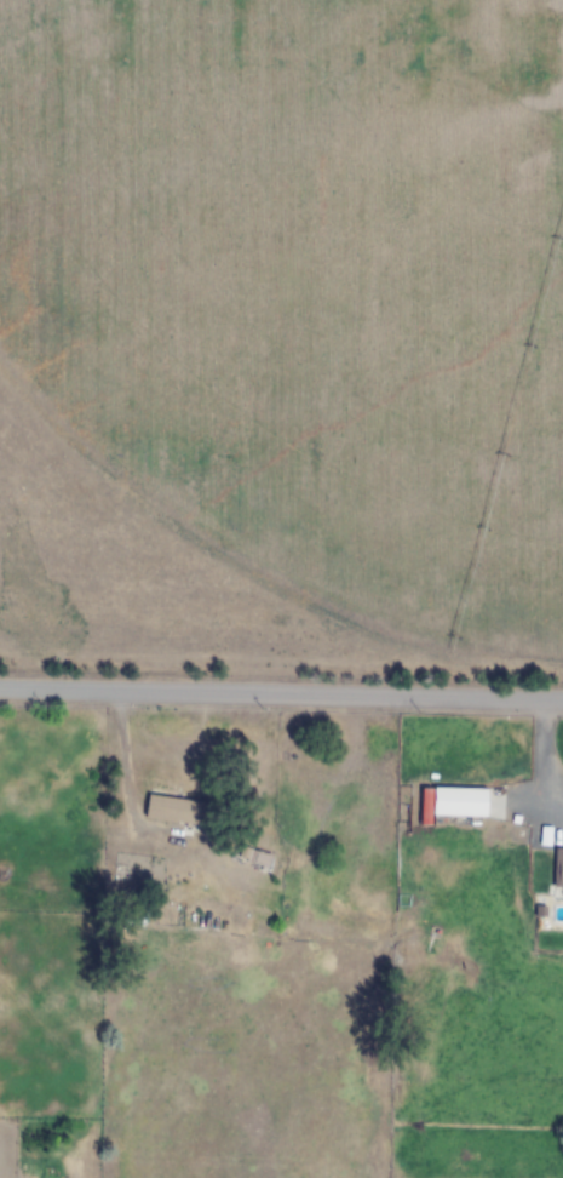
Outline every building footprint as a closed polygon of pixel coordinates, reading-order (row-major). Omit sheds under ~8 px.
[(487,818),(487,787),(428,787),(428,818),(487,818)] [(207,802),(146,793),(143,817),(204,825),(207,802)] [(552,848),(551,899),(562,900),(562,849),(552,848)] [(269,855),(254,850),(250,863),(265,868),(269,855)]
